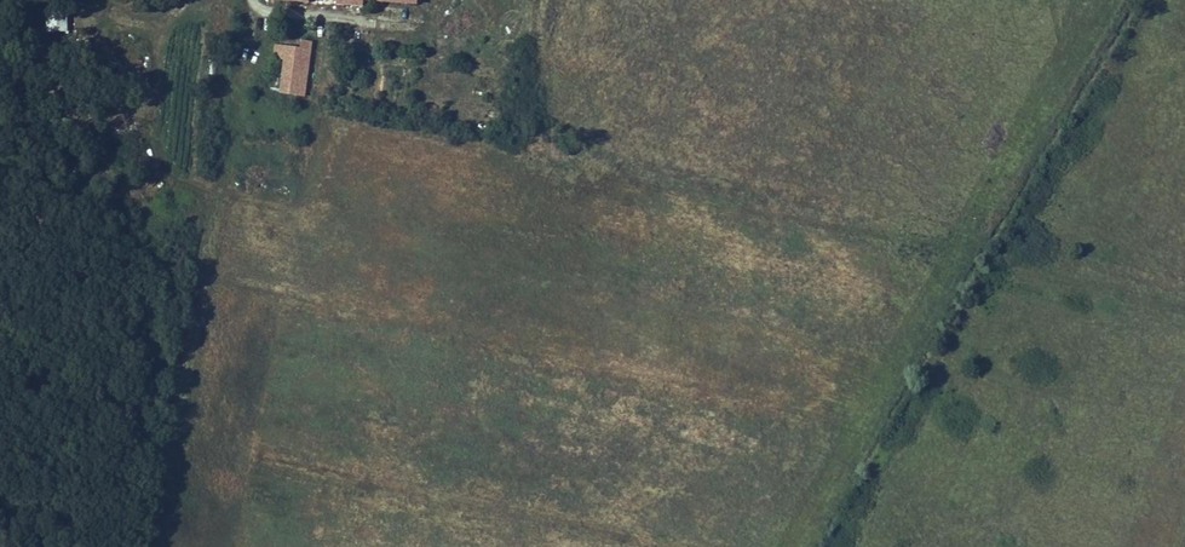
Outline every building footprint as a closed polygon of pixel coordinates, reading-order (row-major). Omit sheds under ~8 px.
[(46,9),(47,32),(68,31),(67,8),(46,9)] [(280,31),(254,27),(248,76),(292,81),(297,48),(291,46),(293,25),(281,24),(280,31)]
